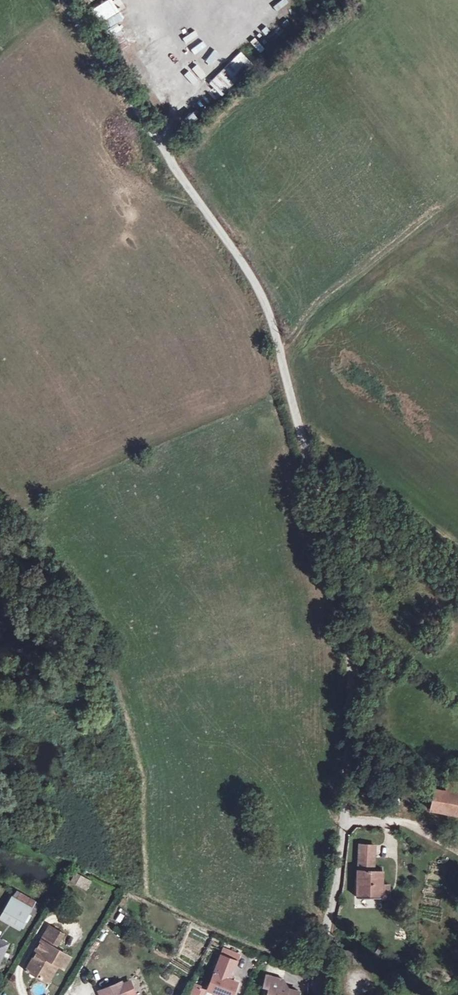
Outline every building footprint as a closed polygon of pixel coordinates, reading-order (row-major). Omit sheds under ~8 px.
[(92,8),(104,30),(123,19),(113,0),(107,0),(92,8)] [(270,10),(278,20),(290,10),(282,0),(270,10)] [(124,48),(131,44),(118,24),(111,28),(124,48)] [(205,44),(211,39),(200,27),(194,32),(205,44)] [(181,42),(189,56),(202,48),(194,35),(181,42)] [(208,83),(221,96),(254,65),(241,51),(208,83)] [(448,780),(445,791),(435,788),(431,809),(457,814),(457,782),(448,780)] [(382,884),(382,871),(374,871),(375,845),(360,845),(357,898),(389,898),(389,885),(382,884)] [(91,882),(76,873),(72,880),(87,889),(91,882)] [(36,901),(16,891),(11,898),(31,909),(36,901)] [(20,928),(31,909),(11,898),(1,916),(20,928)] [(62,967),(68,955),(55,947),(50,945),(59,931),(50,926),(35,951),(37,952),(30,963),(38,968),(39,966),(43,968),(38,976),(48,982),(54,972),(50,970),(55,962),(62,967)] [(55,947),(63,933),(59,931),(50,945),(55,947)] [(356,962),(355,951),(346,951),(347,963),(356,962)] [(237,982),(230,979),(237,961),(221,955),(208,990),(215,992),(217,994),(232,994),(237,982)] [(38,976),(43,968),(39,966),(38,968),(30,963),(27,969),(38,976)] [(299,991),(282,986),(284,979),(267,975),(264,987),(270,988),(268,994),(298,994),(299,991)] [(121,982),(99,991),(100,994),(127,994),(121,982)] [(200,986),(195,984),(191,994),(192,994),(196,994),(200,986)] [(205,988),(200,986),(196,994),(203,994),(205,988)]
